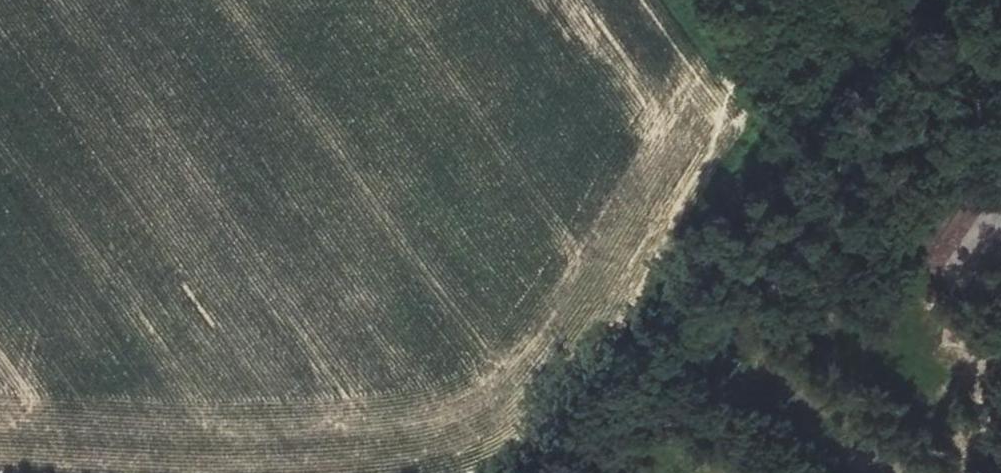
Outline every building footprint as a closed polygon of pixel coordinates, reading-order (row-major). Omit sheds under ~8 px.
[(946,270),(981,207),(963,197),(929,260),(946,270)]
